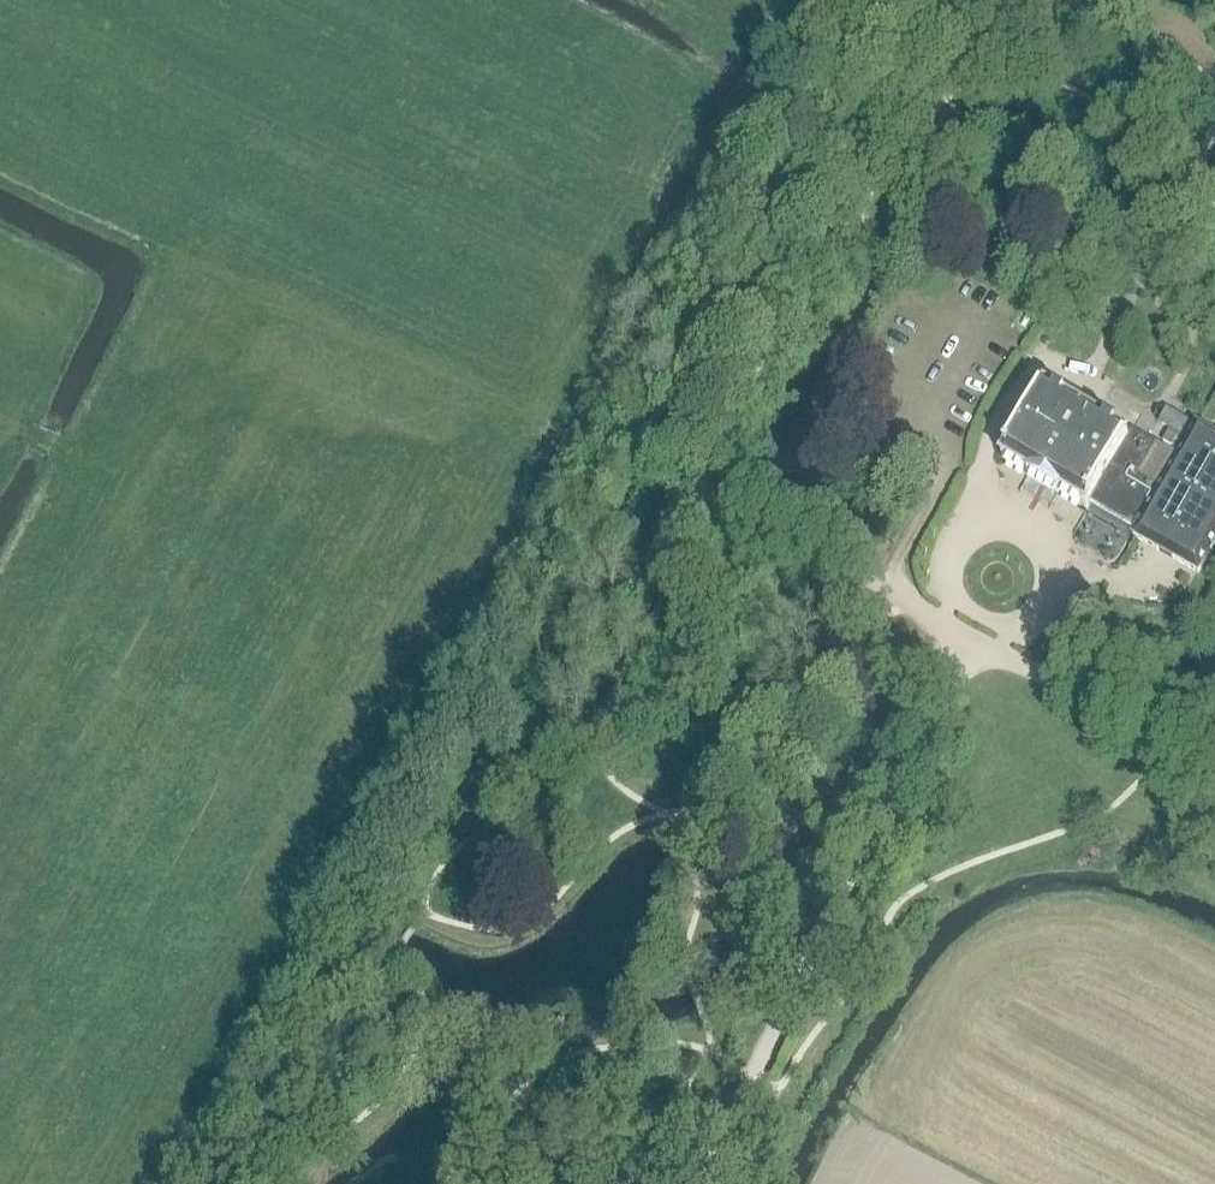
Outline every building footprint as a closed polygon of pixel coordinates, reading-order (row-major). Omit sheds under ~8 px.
[(1043,387),(1001,459),(1028,474),(1027,477),(1059,495),(1060,493),(1197,572),(1214,542),(1214,435),(1178,414),(1162,441),(1181,452),(1159,489),(1139,478),(1157,445),(1132,431),(1129,436),(1043,387)]
